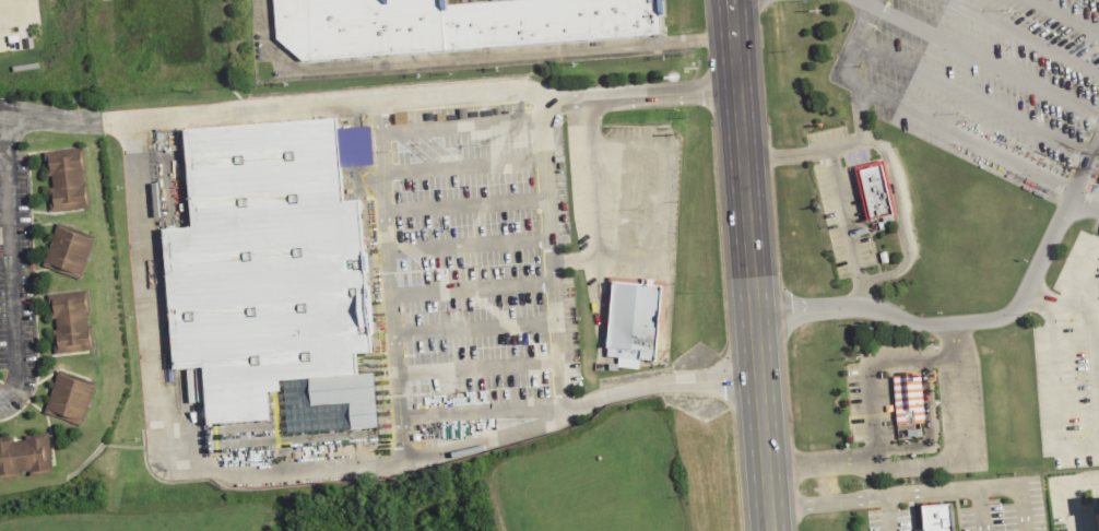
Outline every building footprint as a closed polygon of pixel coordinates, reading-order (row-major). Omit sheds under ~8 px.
[(440,4),(520,0),(658,0),(660,40),(299,61),(273,40),(271,0),(440,0),(440,4)] [(338,119),(343,200),(361,199),(370,354),(354,355),(355,375),(280,379),(281,391),(269,392),(271,418),(202,423),(199,368),(174,370),(165,232),(189,231),(182,129),(338,119)] [(47,211),(87,210),(84,150),(44,152),(47,211)] [(859,169),(879,165),(887,194),(893,213),(871,217),(859,169)] [(98,239),(62,225),(45,266),(83,279),(98,239)] [(662,286),(657,359),(608,356),(614,283),(662,286)] [(51,353),(91,351),(87,292),(48,294),(51,353)] [(46,412),(85,424),(97,384),(60,371),(46,412)] [(918,371),(922,425),(891,428),(886,375),(918,371)] [(54,476),(51,437),(0,440),(0,480),(54,476)] [(954,509),(955,530),(914,530),(912,505),(954,504),(954,509)]
